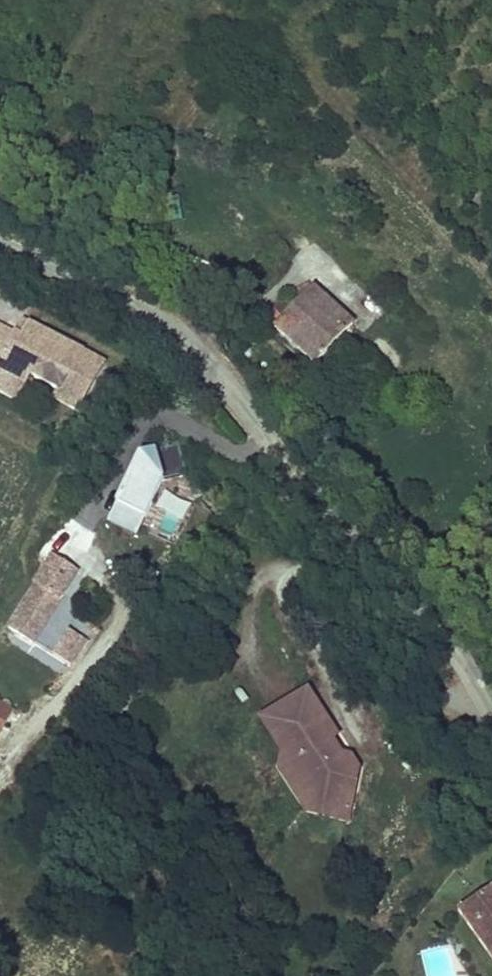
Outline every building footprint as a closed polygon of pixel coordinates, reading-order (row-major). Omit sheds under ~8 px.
[(353,323),(310,285),(290,308),(283,301),(268,317),(276,324),(274,327),(317,364),(353,323)] [(20,336),(27,322),(20,318),(13,333),(20,336)] [(27,322),(20,336),(13,333),(0,326),(0,370),(23,382),(28,374),(56,389),(52,397),(75,409),(100,360),(27,322)] [(23,382),(0,370),(0,392),(15,400),(23,382)] [(104,524),(136,539),(169,467),(138,452),(104,524)] [(30,638),(63,581),(44,571),(11,626),(30,638)] [(48,628),(40,644),(53,651),(61,634),(48,628)] [(64,630),(53,658),(78,667),(88,640),(64,630)] [(327,801),(350,806),(358,768),(351,757),(332,753),(325,742),(337,735),(308,691),(283,707),(290,718),(273,729),(294,762),(290,764),(300,780),(298,791),(307,807),(325,810),(327,801)] [(347,821),(350,806),(327,801),(325,810),(307,807),(298,791),(300,780),(290,764),(294,762),(273,729),(290,718),(283,707),(261,720),(283,753),(279,769),(306,813),(347,821)] [(332,753),(351,757),(337,735),(325,742),(332,753)] [(459,911),(491,959),(491,888),(459,911)]
